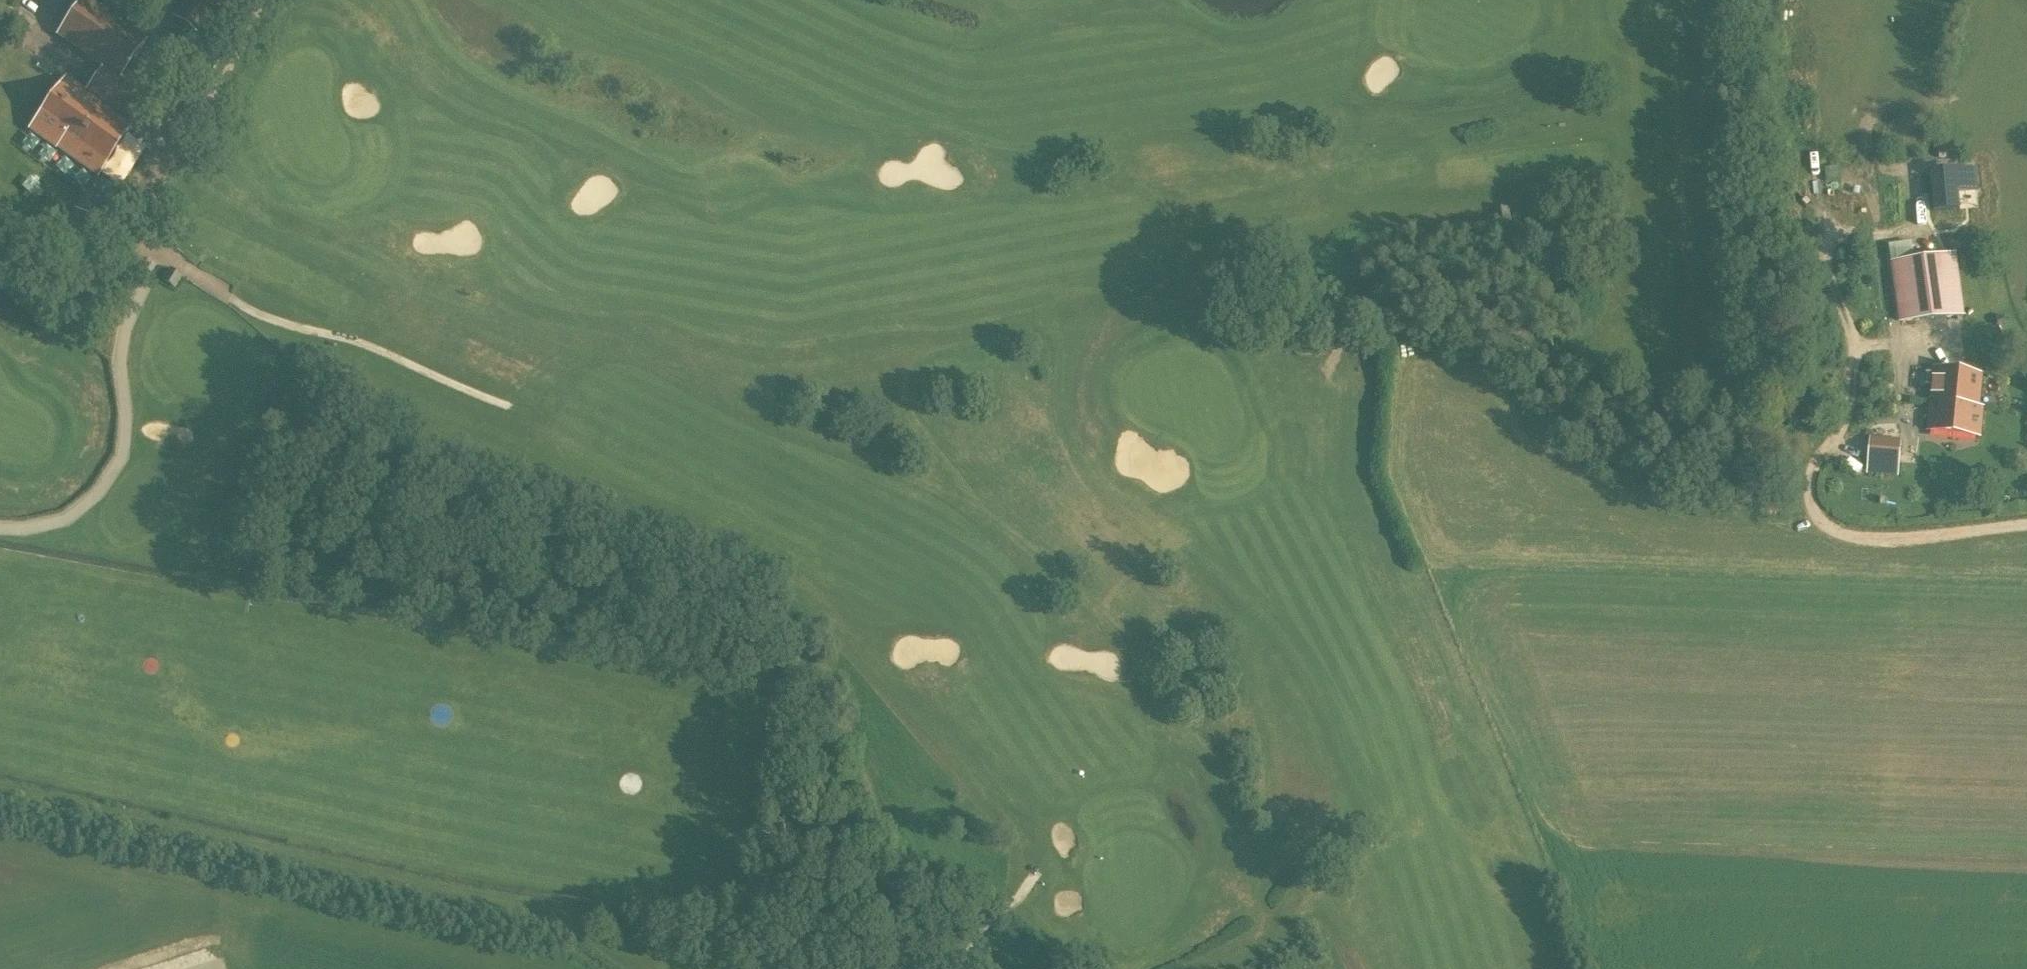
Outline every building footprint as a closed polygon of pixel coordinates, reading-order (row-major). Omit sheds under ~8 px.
[(84,91),(65,78),(29,128),(56,147),(56,146),(97,175),(150,99),(119,77),(144,41),(85,0),(79,0),(57,32),(103,64),(84,91)] [(1959,193),(1977,191),(1978,191),(1976,167),(1930,171),(1933,211),(1960,208),(1960,207),(1959,193)] [(1511,204),(1493,206),(1496,223),(1513,221),(1511,204)] [(1955,253),(1892,261),(1901,322),(1964,315),(1955,253)] [(173,269),(165,280),(174,286),(181,275),(173,269)] [(1978,407),(1982,374),(1935,369),(1928,429),(1980,434),(1983,407),(1978,407)] [(1870,436),(1867,473),(1898,476),(1901,439),(1870,436)]
